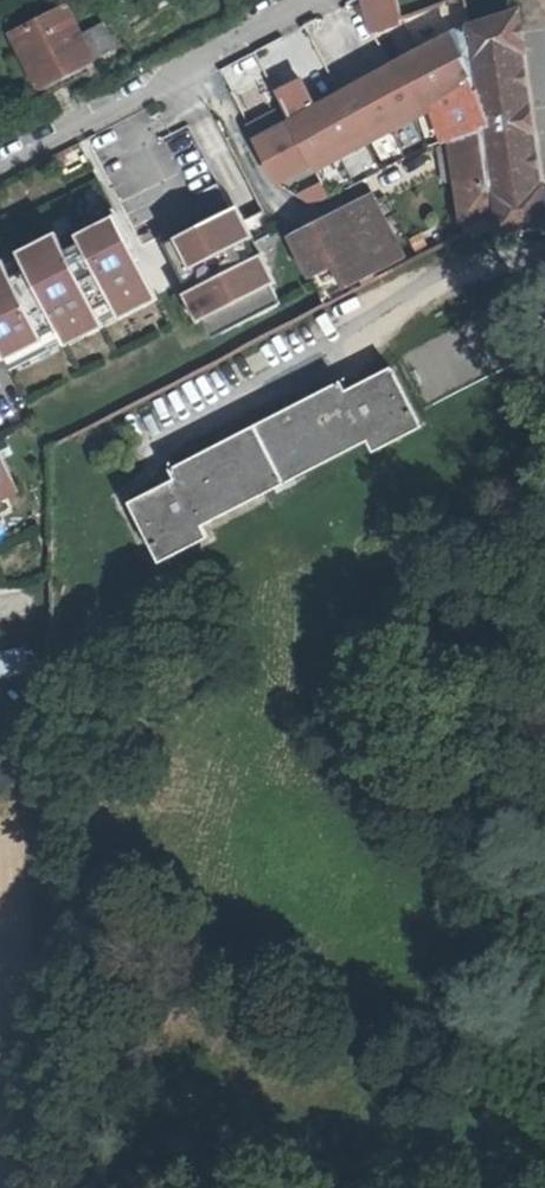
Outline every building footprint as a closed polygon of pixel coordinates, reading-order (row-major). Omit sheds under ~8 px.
[(376,32),(406,23),(400,0),(366,0),(376,32)] [(72,10),(20,37),(51,96),(102,71),(72,10)] [(468,226),(470,238),(544,227),(544,195),(544,194),(541,195),(521,52),(525,52),(521,23),(502,28),(475,34),(502,221),(468,226)] [(452,43),(417,63),(288,132),(281,119),(258,131),(258,134),(284,188),(442,104),(457,143),(468,226),(502,221),(475,34),(452,43)] [(159,250),(208,345),(277,309),(214,189),(185,203),(198,229),(159,250)] [(378,208),(346,224),(375,279),(407,263),(378,208)] [(1,379),(147,303),(103,218),(0,270),(0,377),(1,379)] [(325,304),(375,279),(346,224),(297,250),(325,304)] [(134,509),(165,571),(214,548),(207,535),(371,454),(378,465),(428,440),(396,379),(352,401),(348,391),(174,478),(179,487),(134,509)] [(11,496),(0,475),(0,501),(11,496)] [(17,662),(13,639),(0,641),(0,665),(17,662)]
